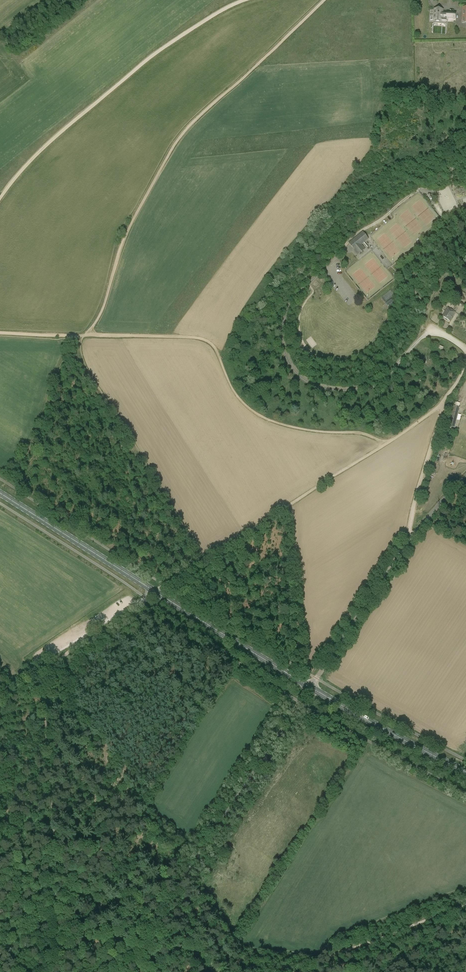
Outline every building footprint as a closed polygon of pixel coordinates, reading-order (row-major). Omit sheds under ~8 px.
[(434,9),(433,20),(441,20),(441,21),(446,21),(446,19),(455,19),(455,12),(446,12),(446,13),(443,12),(443,10),(434,9)] [(362,232),(349,243),(355,250),(354,251),(358,255),(364,249),(361,245),(368,239),(367,238),(362,232)] [(450,321),(455,312),(448,307),(442,316),(450,321)] [(454,406),(449,427),(451,427),(455,428),(460,407),(454,406)]
